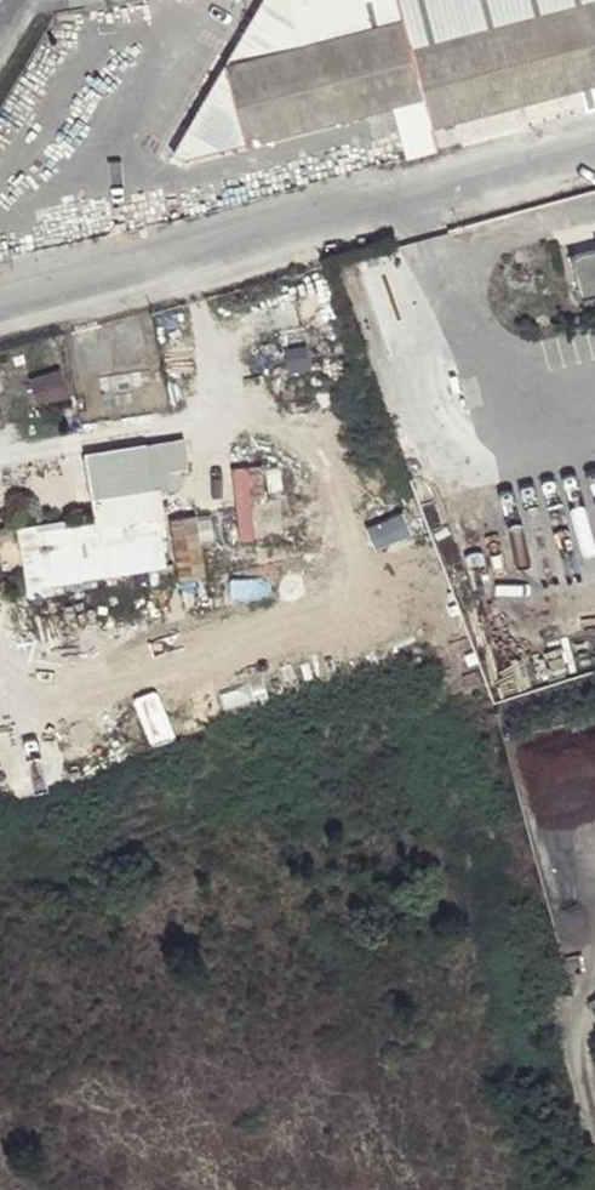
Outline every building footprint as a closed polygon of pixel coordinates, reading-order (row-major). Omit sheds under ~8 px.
[(172,156),(183,162),(423,98),(430,127),(594,83),(594,0),(260,0),(172,156)] [(594,299),(594,250),(576,255),(587,301),(594,299)] [(36,396),(60,384),(51,366),(27,379),(36,396)] [(35,588),(170,563),(151,443),(89,453),(97,498),(113,497),(118,527),(72,534),(70,518),(25,527),(35,588)] [(261,535),(256,462),(230,464),(235,537),(261,535)] [(173,516),(174,544),(198,542),(197,515),(173,516)]
